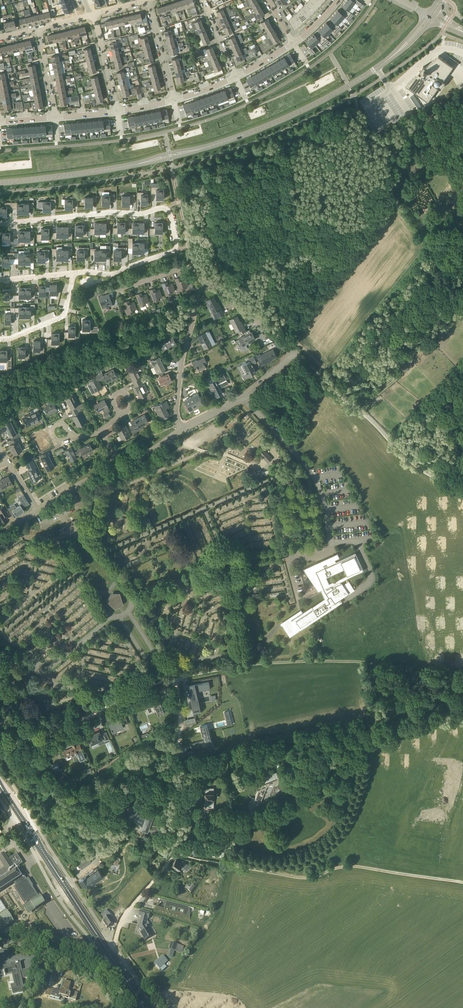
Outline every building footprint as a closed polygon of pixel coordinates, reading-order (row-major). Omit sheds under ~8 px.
[(177,10),(183,8),(180,0),(174,2),(177,10)] [(189,6),(186,0),(181,0),(180,0),(183,8),(189,6)] [(189,6),(189,9),(190,12),(191,12),(191,13),(197,11),(195,7),(193,0),(186,0),(189,6)] [(319,6),(313,0),(308,0),(307,1),(307,2),(315,10),(318,7),(318,6),(319,6)] [(45,21),(51,19),(47,4),(47,1),(44,2),(46,9),(42,10),(43,13),(45,21)] [(352,7),(344,1),(341,6),(345,9),(343,11),(351,18),(354,15),(349,11),(352,7)] [(171,12),(177,10),(174,2),(169,4),(171,12)] [(315,11),(315,10),(307,2),(305,4),(303,5),(311,14),(314,11),(314,10),(315,11)] [(166,14),(171,12),(169,4),(163,6),(166,14)] [(244,20),(262,9),(259,4),(252,7),(250,9),(252,12),(242,18),(244,20)] [(71,5),(63,8),(65,13),(73,10),(71,5)] [(311,15),(311,14),(303,5),(301,7),(301,8),(300,9),(299,9),(307,18),(310,15),(310,14),(311,15)] [(160,16),(166,14),(163,6),(157,8),(160,16)] [(219,17),(231,12),(230,10),(227,11),(226,8),(217,12),(219,17)] [(244,20),(245,22),(254,17),(256,20),(265,15),(262,9),(244,20)] [(296,12),(303,22),(306,19),(306,18),(307,19),(307,18),(299,9),(297,11),(296,12)] [(31,16),(30,13),(26,14),(25,10),(23,10),(24,14),(25,17),(27,25),(33,24),(31,16)] [(334,14),(341,20),(344,17),(349,21),(351,18),(343,11),(341,13),(338,10),(334,14)] [(231,19),(229,15),(232,14),(231,12),(219,17),(221,23),(231,19)] [(303,23),(303,22),(296,12),(293,15),(294,15),(292,16),(299,26),(302,23),(302,22),(303,23)] [(137,24),(137,26),(140,26),(139,23),(143,22),(142,19),(140,13),(134,14),(136,21),(137,24)] [(337,24),(341,20),(334,14),(330,18),(334,22),(332,24),(339,31),(342,28),(337,24)] [(298,26),(299,26),(292,16),(290,18),(288,20),(292,26),(294,30),(298,27),(297,27),(298,26)] [(191,30),(203,25),(201,19),(194,22),(196,26),(190,28),(191,30)] [(235,21),(232,22),(231,19),(221,23),(224,28),(236,23),(235,21)] [(267,19),(261,22),(264,28),(264,27),(270,24),(267,19)] [(332,24),(330,26),(326,22),(322,26),(329,33),(332,30),(336,34),(339,31),(332,24)] [(235,30),(234,27),(237,26),(236,23),(224,28),(226,34),(235,30)] [(267,33),(273,29),(270,24),(264,27),(267,33)] [(196,35),(205,30),(203,25),(191,30),(192,33),(195,31),(196,34),(196,35)] [(85,26),(79,28),(80,35),(83,35),(87,34),(85,26)] [(319,36),(326,44),(329,41),(325,37),(329,33),(322,26),(318,30),(321,34),(319,36)] [(79,35),(80,35),(79,28),(72,30),(74,37),(79,35)] [(175,32),(175,31),(174,28),(164,31),(166,37),(173,35),(175,35),(179,34),(178,31),(175,32)] [(265,41),(276,34),(273,29),(267,33),(265,34),(266,37),(264,39),(265,41)] [(68,38),(74,37),(72,30),(66,31),(68,38)] [(201,39),(208,36),(205,30),(196,35),(196,34),(195,35),(196,38),(195,39),(196,41),(198,40),(201,39)] [(65,39),(68,38),(66,31),(60,33),(62,40),(63,44),(62,44),(63,47),(66,46),(65,43),(66,43),(65,39)] [(56,41),(62,40),(60,33),(53,34),(55,41),(56,41)] [(49,43),(55,41),(53,34),(47,36),(49,43)] [(270,45),(273,43),(280,40),(276,34),(265,41),(266,43),(269,42),(270,45)] [(314,34),(309,38),(315,45),(319,42),(323,46),(326,44),(319,36),(317,38),(314,34)] [(230,44),(237,42),(239,40),(242,39),(241,37),(238,38),(237,35),(235,36),(228,38),(230,44)] [(201,39),(204,44),(210,42),(208,36),(201,39)] [(315,53),(312,48),(315,45),(309,38),(305,41),(308,45),(306,47),(312,55),(315,53)] [(33,51),(32,47),(31,40),(24,41),(26,49),(27,52),(33,51)] [(169,49),(176,47),(178,46),(178,44),(177,40),(174,41),(167,43),(169,49)] [(20,50),(26,49),(24,41),(18,43),(20,50)] [(233,50),(239,47),(237,42),(230,44),(233,50)] [(202,57),(214,52),(212,46),(203,50),(204,53),(201,55),(202,57)] [(235,55),(247,50),(246,48),(240,50),(239,47),(233,50),(235,55)] [(242,55),(248,52),(247,50),(235,55),(237,61),(244,58),(242,55)] [(207,61),(217,57),(214,52),(202,57),(203,59),(206,58),(207,61)] [(288,65),(289,67),(296,64),(290,53),(284,57),(288,65)] [(419,73),(406,85),(428,101),(438,87),(441,89),(446,82),(443,80),(453,66),(438,56),(425,67),(423,66),(418,73),(419,73)] [(207,68),(219,63),(217,57),(207,61),(209,65),(206,66),(207,68)] [(279,60),(284,68),(288,65),(284,57),(279,60)] [(275,63),(279,71),(284,68),(279,60),(275,63)] [(219,63),(207,68),(208,70),(211,69),(211,70),(214,69),(215,71),(221,69),(219,63)] [(270,65),(275,73),(279,71),(275,63),(270,65)] [(270,76),(275,73),(270,65),(266,68),(270,76)] [(270,76),(266,68),(261,71),(266,79),(270,76)] [(8,78),(9,78),(9,74),(12,73),(12,71),(0,73),(0,80),(8,78)] [(261,82),(266,79),(261,71),(256,73),(261,82)] [(257,84),(261,82),(256,73),(252,76),(257,84)] [(92,84),(99,82),(97,76),(91,78),(91,80),(88,81),(88,82),(86,83),(86,85),(89,84),(92,84)] [(257,84),(252,76),(246,80),(252,90),(258,86),(257,84)] [(128,88),(121,90),(123,96),(130,95),(130,94),(134,93),(135,94),(140,93),(139,86),(134,87),(131,88),(128,89),(128,88)] [(231,88),(225,90),(228,99),(229,101),(235,98),(231,88)] [(223,101),(228,99),(225,90),(220,92),(223,101)] [(60,99),(67,97),(66,94),(69,93),(69,91),(65,91),(59,93),(60,99)] [(223,101),(220,92),(214,94),(218,102),(223,101)] [(89,97),(83,98),(85,102),(90,101),(90,99),(93,99),(96,99),(97,101),(103,100),(102,94),(95,95),(92,96),(89,97)] [(210,95),(213,104),(218,102),(214,94),(210,95)] [(213,104),(210,95),(205,97),(208,106),(213,104)] [(199,99),(203,108),(208,106),(205,97),(199,99)] [(199,99),(194,101),(198,110),(203,108),(199,99)] [(36,108),(43,107),(42,100),(35,101),(31,102),(31,105),(33,105),(34,111),(37,110),(36,108)] [(198,110),(194,101),(189,103),(193,112),(198,110)] [(14,108),(13,104),(13,102),(10,103),(10,102),(3,104),(5,110),(14,108)] [(193,112),(189,103),(183,105),(187,116),(193,114),(193,112)] [(163,120),(162,120),(163,122),(169,121),(167,109),(161,111),(163,120)] [(137,127),(136,125),(134,116),(128,117),(130,129),(137,127)] [(72,135),(72,132),(71,123),(64,124),(65,135),(72,135)] [(14,139),(14,137),(13,128),(6,128),(7,140),(14,139)] [(156,194),(156,199),(164,199),(164,189),(159,189),(159,187),(151,187),(151,194),(156,194)] [(137,199),(141,199),(141,204),(148,204),(148,194),(144,194),(144,192),(137,192),(137,199)] [(102,195),(102,205),(110,205),(110,200),(115,200),(115,194),(109,194),(109,195),(102,195)] [(129,196),(122,196),(122,206),(130,206),(130,200),(135,200),(135,194),(129,194),(129,196)] [(93,207),(93,202),(97,202),(97,195),(92,195),(92,197),(85,197),(85,207),(93,207)] [(78,196),(70,196),(70,199),(65,199),(65,209),(73,209),(73,204),(78,204),(78,196)] [(56,199),(51,199),(51,201),(43,201),(43,211),(51,211),(51,206),(56,206),(56,199)] [(12,202),(4,202),(4,206),(0,206),(0,216),(7,216),(7,208),(12,208),(12,202)] [(17,214),(23,214),(23,204),(17,204),(17,202),(12,202),(12,208),(17,208),(17,214)] [(28,204),(23,204),(23,214),(29,214),(29,208),(34,208),(34,202),(28,202),(28,204)] [(117,232),(125,232),(125,222),(117,222),(117,227),(113,227),(113,234),(118,234),(117,232)] [(94,223),(94,228),(90,228),(90,235),(95,235),(95,233),(100,233),(100,223),(94,223)] [(110,228),(106,228),(106,223),(100,223),(100,233),(106,233),(106,235),(110,235),(110,228)] [(128,228),(128,234),(138,234),(138,223),(132,223),(132,228),(128,228)] [(148,234),(148,228),(144,228),(144,223),(138,223),(138,234),(148,234)] [(150,228),(150,235),(155,235),(155,233),(163,233),(163,223),(155,223),(155,228),(150,228)] [(83,225),(75,225),(75,235),(83,235),(83,237),(87,236),(87,230),(83,230),(83,225)] [(56,227),(56,232),(52,232),(52,238),(57,238),(57,237),(62,237),(62,227),(56,227)] [(72,238),(72,232),(68,232),(68,227),(62,227),(62,237),(68,237),(68,238),(72,238)] [(41,228),(41,234),(37,234),(37,241),(42,241),(42,239),(49,238),(49,228),(41,228)] [(19,241),(24,241),(24,231),(18,231),(18,238),(14,238),(14,244),(19,244),(19,241)] [(30,242),(34,242),(34,236),(30,236),(30,231),(24,231),(24,241),(30,241),(30,242)] [(2,232),(2,243),(10,243),(10,244),(14,244),(14,238),(10,238),(10,232),(2,232)] [(132,248),(132,253),(138,253),(138,243),(133,243),(133,238),(128,238),(128,248),(132,248)] [(138,253),(144,253),(144,248),(148,248),(148,241),(144,241),(144,243),(138,243),(138,253)] [(100,248),(100,260),(106,260),(106,255),(110,254),(110,245),(106,245),(106,248),(100,248)] [(82,247),(82,250),(77,250),(77,260),(85,260),(85,254),(89,254),(89,247),(82,247)] [(113,260),(121,260),(121,254),(125,254),(125,249),(125,247),(118,247),(118,250),(113,250),(113,260)] [(56,260),(62,260),(62,250),(57,250),(57,248),(52,248),(52,254),(56,254),(56,260)] [(62,248),(62,250),(62,260),(68,260),(68,254),(72,254),(72,248),(62,248)] [(90,248),(90,254),(94,254),(94,260),(100,260),(100,248),(90,248)] [(45,262),(45,256),(49,256),(49,249),(42,249),(42,252),(37,252),(37,262),(45,262)] [(14,258),(14,252),(10,252),(7,252),(7,256),(2,256),(2,266),(10,266),(10,258),(14,258)] [(14,252),(14,258),(18,258),(18,264),(24,264),(24,254),(19,254),(19,252),(14,252)] [(30,258),(34,258),(34,252),(30,252),(30,254),(24,254),(24,264),(30,264),(30,258)] [(181,277),(178,278),(175,279),(179,292),(185,289),(184,287),(188,285),(186,278),(182,280),(181,277)] [(167,281),(165,282),(161,283),(166,296),(172,294),(171,291),(175,290),(172,283),(168,284),(167,281)] [(50,291),(46,291),(46,295),(46,298),(50,298),(50,294),(57,294),(57,284),(50,284),(50,291)] [(35,291),(35,294),(35,298),(39,298),(39,295),(46,295),(46,291),(46,285),(39,285),(39,291),(35,291)] [(15,298),(25,298),(25,287),(19,287),(19,294),(15,294),(15,298)] [(25,298),(35,298),(35,294),(31,294),(31,287),(25,287),(25,298)] [(155,288),(153,289),(149,290),(153,303),(159,300),(158,298),(162,296),(160,289),(156,291),(155,288)] [(15,301),(15,298),(15,294),(10,294),(10,289),(3,289),(3,299),(9,299),(9,301),(15,301)] [(104,290),(104,289),(99,291),(100,294),(102,293),(102,295),(98,297),(103,309),(103,308),(108,306),(108,305),(112,303),(113,306),(109,293),(104,295),(102,290),(103,290),(104,290)] [(141,293),(139,293),(135,295),(140,307),(144,306),(143,303),(145,302),(147,307),(150,306),(149,301),(147,294),(142,295),(141,293)] [(219,304),(218,305),(213,297),(206,300),(213,313),(216,311),(218,317),(224,314),(219,304)] [(129,300),(127,301),(123,302),(128,315),(134,313),(133,310),(137,308),(134,301),(130,303),(129,300)] [(15,310),(15,307),(10,307),(10,313),(4,313),(4,323),(11,323),(11,316),(15,316),(15,310)] [(19,310),(19,317),(25,317),(25,307),(15,307),(15,310),(19,310)] [(31,317),(31,310),(35,310),(35,307),(25,307),(25,317),(31,317)] [(237,316),(230,319),(236,332),(238,331),(240,334),(246,331),(242,324),(241,324),(237,316)] [(98,326),(90,326),(90,320),(82,320),(82,330),(89,330),(89,332),(100,332),(98,326)] [(68,336),(75,336),(75,326),(68,326),(68,331),(64,331),(64,338),(68,338),(68,336)] [(215,343),(209,331),(198,336),(204,349),(215,343)] [(246,344),(255,339),(252,332),(239,338),(241,343),(238,344),(240,349),(247,345),(246,344)] [(59,343),(59,333),(51,333),(51,338),(47,338),(47,345),(51,345),(51,343),(59,343)] [(172,337),(160,343),(163,350),(176,343),(172,337)] [(33,341),(33,351),(40,351),(40,352),(44,352),(44,346),(40,346),(40,341),(33,341)] [(25,347),(18,347),(18,357),(25,357),(25,359),(29,359),(29,352),(25,352),(25,347)] [(260,354),(256,356),(261,366),(265,364),(264,363),(277,356),(273,349),(260,355),(260,354)] [(6,362),(6,369),(11,369),(11,356),(7,356),(7,351),(0,351),(0,362),(6,362)] [(246,362),(242,364),(246,372),(244,373),(241,375),(244,379),(252,374),(256,372),(252,365),(256,362),(253,356),(248,359),(250,361),(246,363),(246,362)] [(157,376),(163,373),(161,370),(165,368),(159,357),(155,359),(155,358),(153,359),(154,359),(151,361),(154,367),(151,369),(154,374),(156,373),(157,376)] [(194,367),(196,366),(199,371),(206,367),(204,364),(207,363),(204,357),(197,360),(197,359),(192,362),(194,367)] [(404,361),(396,369),(399,372),(407,364),(404,361)] [(134,384),(141,381),(140,379),(140,378),(141,377),(136,367),(128,371),(131,376),(131,375),(134,380),(133,381),(134,384)] [(107,382),(111,380),(117,377),(113,369),(103,374),(102,372),(99,374),(101,379),(105,378),(107,382)] [(392,379),(399,372),(396,369),(389,376),(392,379)] [(219,388),(221,388),(220,386),(223,384),(224,385),(228,383),(228,382),(223,372),(212,378),(213,381),(208,384),(215,397),(216,396),(217,397),(218,395),(222,393),(219,388)] [(163,373),(157,376),(159,379),(161,384),(165,382),(166,384),(172,381),(168,374),(164,376),(163,373)] [(101,379),(99,374),(96,376),(96,375),(88,379),(94,391),(102,387),(98,381),(101,379)] [(141,381),(134,384),(136,387),(135,388),(140,398),(147,394),(142,384),(143,384),(141,381)] [(184,400),(189,409),(203,402),(201,399),(198,393),(184,400)] [(73,413),(77,410),(76,407),(78,405),(73,395),(66,399),(68,403),(69,403),(72,408),(71,409),(73,413)] [(98,404),(99,404),(95,396),(84,402),(88,409),(95,405),(98,410),(94,411),(96,415),(101,413),(99,409),(101,408),(98,404)] [(53,403),(44,408),(48,414),(57,410),(55,407),(58,405),(55,399),(52,401),(53,403)] [(162,419),(166,417),(169,415),(164,405),(168,403),(166,400),(155,406),(162,419)] [(27,426),(31,424),(31,423),(39,419),(37,416),(41,414),(37,408),(34,409),(35,412),(23,418),(27,426)] [(72,417),(75,421),(76,421),(79,426),(78,427),(85,423),(80,413),(79,413),(77,410),(73,413),(74,416),(72,417)] [(130,427),(133,433),(137,431),(136,430),(142,427),(141,426),(148,422),(144,415),(132,421),(134,425),(130,427)] [(16,434),(10,422),(4,425),(0,427),(0,429),(2,433),(6,430),(10,437),(12,436),(14,439),(17,437),(21,435),(20,432),(16,434)] [(125,425),(117,428),(120,435),(122,440),(130,436),(125,425)] [(37,431),(30,435),(32,439),(34,438),(40,450),(48,446),(42,434),(39,435),(37,431)] [(17,437),(14,439),(10,441),(12,444),(10,445),(15,454),(22,451),(18,441),(19,441),(17,437)] [(76,450),(79,455),(82,453),(83,455),(93,450),(90,443),(80,448),(76,450)] [(79,455),(76,450),(74,451),(72,447),(66,450),(71,461),(77,458),(76,456),(79,455)] [(272,458),(263,449),(259,454),(268,463),(272,458)] [(44,457),(42,458),(41,458),(46,467),(48,466),(50,470),(55,467),(51,460),(49,455),(50,454),(48,451),(42,454),(44,457)] [(39,471),(37,472),(35,468),(36,467),(32,460),(26,463),(29,470),(27,471),(33,482),(40,478),(39,475),(40,474),(39,471)] [(0,491),(3,489),(2,488),(12,483),(8,476),(0,480),(0,491)] [(15,504),(8,509),(11,514),(14,512),(16,515),(24,510),(22,508),(30,503),(24,494),(18,497),(18,498),(19,498),(21,501),(20,502),(20,503),(20,504),(20,505),(16,507),(15,504)] [(5,515),(5,514),(7,512),(8,514),(8,513),(4,506),(0,509),(0,520),(2,523),(8,519),(5,515)] [(72,520),(72,521),(73,521),(71,522),(71,523),(73,522),(76,525),(82,521),(80,517),(73,521),(72,520)] [(56,532),(59,536),(65,532),(63,527),(65,526),(63,527),(63,526),(63,527),(56,532)] [(317,589),(320,588),(320,590),(324,598),(312,607),(291,620),(287,622),(286,622),(283,624),(282,625),(290,637),(342,602),(340,599),(349,593),(341,581),(363,570),(355,553),(336,561),(335,559),(333,556),(327,559),(324,561),(324,560),(317,563),(317,562),(303,569),(317,589)] [(115,608),(123,604),(119,593),(113,594),(110,595),(107,601),(115,608)] [(188,687),(192,707),(193,710),(199,709),(195,691),(210,689),(209,682),(190,685),(190,686),(188,687)] [(155,695),(154,696),(155,696),(156,700),(154,701),(153,698),(152,698),(153,701),(152,701),(152,700),(139,705),(141,710),(144,709),(144,710),(154,706),(154,705),(155,705),(159,716),(159,715),(164,713),(159,699),(164,697),(163,695),(162,694),(161,694),(160,694),(158,694),(157,694),(156,695),(155,695)] [(378,718),(376,707),(370,708),(372,719),(378,718)] [(224,712),(227,725),(232,724),(229,711),(224,712)] [(109,723),(111,728),(112,730),(113,732),(120,729),(120,728),(123,726),(122,725),(125,723),(122,716),(112,720),(113,722),(109,723)] [(207,724),(200,726),(205,746),(212,745),(207,724)] [(91,744),(99,741),(99,743),(109,739),(106,732),(102,734),(101,735),(99,731),(87,736),(91,744)] [(73,747),(63,751),(66,758),(77,753),(80,760),(85,758),(81,749),(82,748),(80,744),(77,746),(76,743),(72,745),(73,747)] [(280,781),(281,780),(279,776),(278,776),(276,771),(253,780),(254,781),(256,786),(260,787),(255,798),(261,801),(267,786),(273,784),(274,785),(275,785),(276,785),(277,785),(278,785),(278,784),(278,783),(278,782),(278,781),(280,781)] [(338,791),(347,793),(349,785),(340,783),(338,791)] [(204,789),(204,791),(205,802),(208,801),(208,802),(211,802),(211,801),(214,801),(214,788),(204,789)] [(124,806),(126,804),(128,805),(132,801),(129,799),(128,799),(124,796),(119,802),(124,806)] [(128,821),(131,817),(143,826),(142,829),(147,831),(153,816),(148,814),(147,818),(135,812),(139,808),(134,804),(137,801),(123,817),(128,821)] [(163,856),(167,857),(169,849),(159,846),(158,850),(164,852),(163,856)] [(81,869),(92,862),(94,860),(92,857),(96,854),(94,851),(90,854),(90,855),(78,863),(81,869)] [(5,868),(6,870),(1,874),(0,872),(0,891),(17,880),(19,884),(13,888),(25,906),(30,902),(35,909),(44,903),(40,896),(39,897),(27,879),(26,879),(25,876),(17,863),(21,861),(17,854),(8,859),(4,853),(0,856),(0,861),(5,868)] [(186,871),(191,865),(187,862),(184,865),(176,859),(172,865),(175,867),(174,867),(178,870),(180,867),(186,871)] [(83,885),(92,879),(97,875),(93,870),(89,874),(88,873),(85,875),(86,876),(80,880),(83,885)] [(190,887),(187,885),(185,888),(191,892),(195,886),(192,884),(190,887)] [(166,901),(164,908),(156,906),(153,910),(190,920),(189,908),(166,901)] [(0,923),(1,923),(4,928),(14,922),(7,911),(0,915),(0,923)] [(102,920),(102,921),(103,922),(107,928),(114,923),(110,918),(114,915),(115,918),(119,916),(116,911),(102,920)] [(150,913),(140,911),(139,916),(141,916),(139,926),(140,928),(138,929),(145,940),(152,936),(146,925),(147,918),(148,918),(150,913)] [(176,951),(178,945),(171,943),(169,949),(170,950),(174,951),(176,951)] [(163,955),(154,963),(159,969),(168,961),(163,955)] [(4,974),(4,976),(5,975),(5,974),(13,972),(15,984),(11,985),(12,990),(23,987),(20,971),(22,971),(20,963),(18,963),(18,962),(11,964),(11,965),(0,967),(0,975),(4,974)] [(62,1000),(64,1001),(65,998),(76,1001),(78,993),(69,990),(71,983),(63,980),(60,991),(47,988),(45,995),(51,997),(50,998),(61,1002),(62,1000)]
